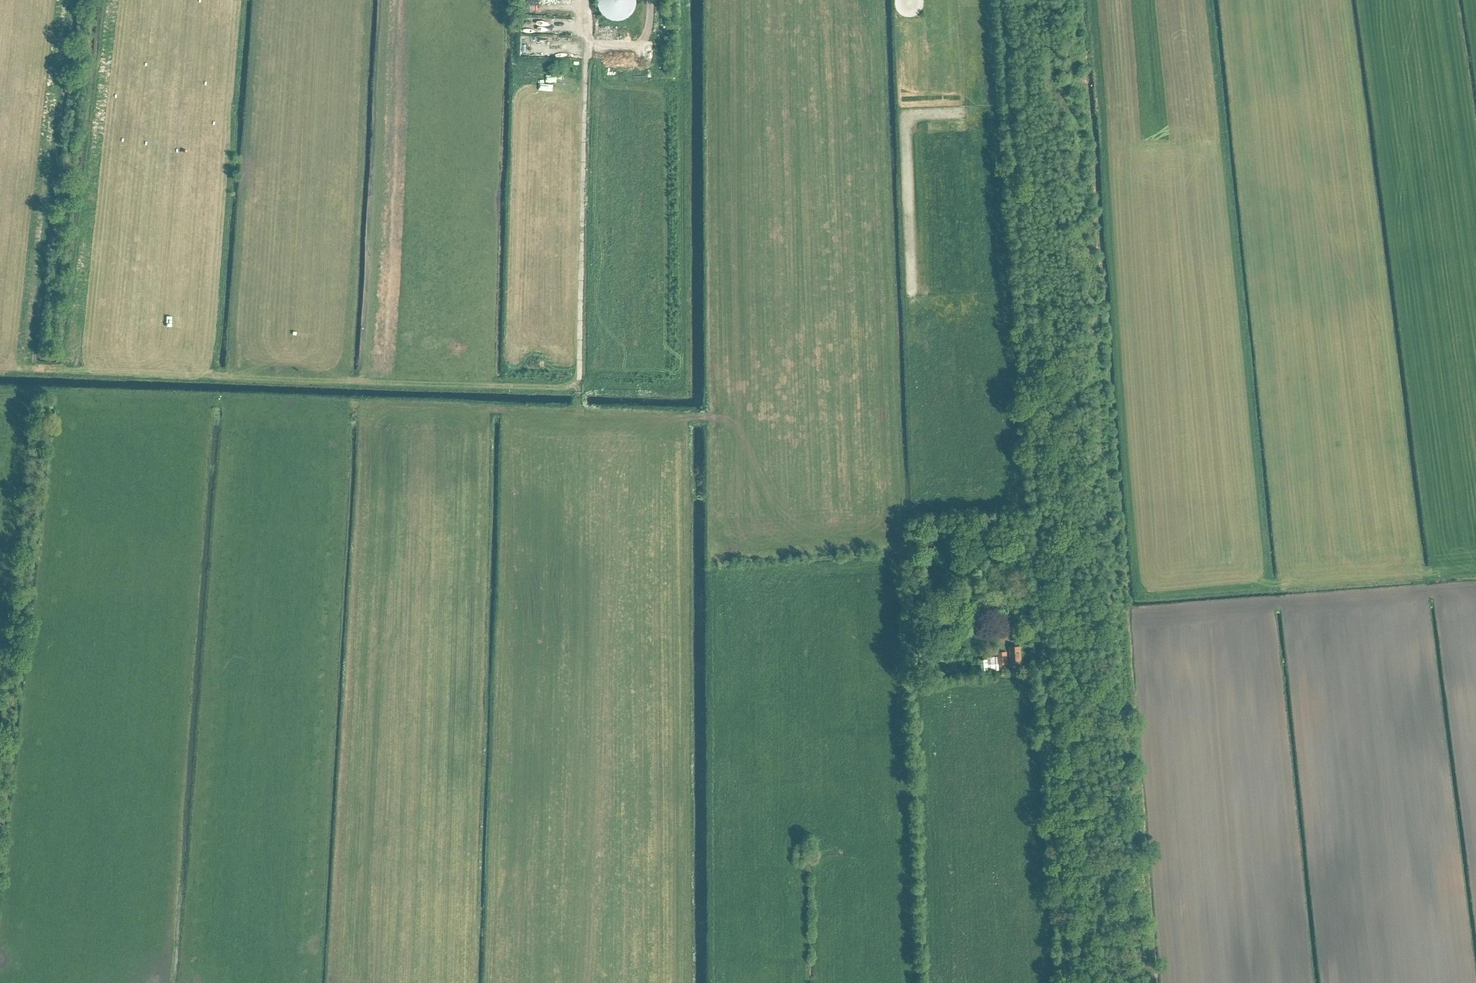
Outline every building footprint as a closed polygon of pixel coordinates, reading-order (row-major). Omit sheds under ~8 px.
[(623,20),(628,18),(632,14),(635,9),(636,4),(636,0),(598,0),(598,5),(600,10),(603,15),(607,18),(612,20),(618,21),(623,20)] [(1016,667),(1016,665),(1021,665),(1020,646),(1009,647),(1011,665),(1013,665),(1013,667),(1016,667)] [(981,671),(999,669),(998,664),(1007,664),(1006,651),(998,652),(998,657),(987,657),(987,659),(981,660),(981,671)]
